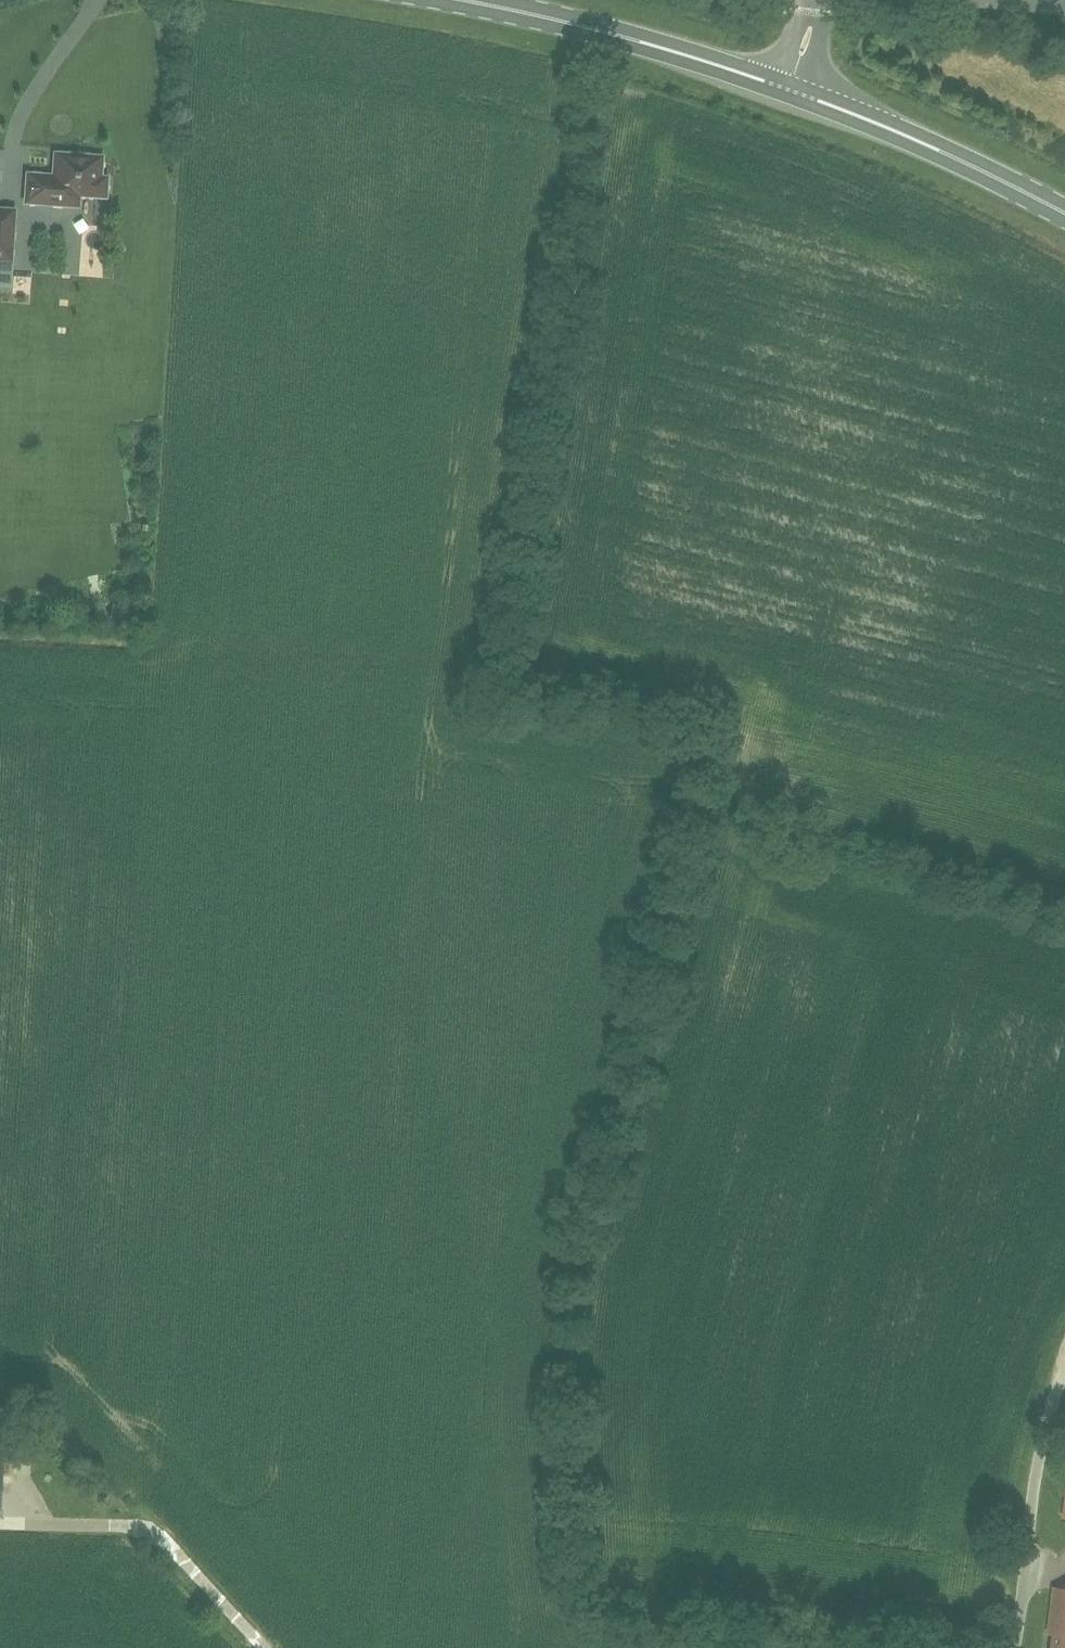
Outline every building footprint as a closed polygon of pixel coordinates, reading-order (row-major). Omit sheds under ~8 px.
[(104,193),(106,190),(107,185),(104,182),(101,180),(102,158),(64,155),(62,172),(55,172),(55,177),(29,175),(27,203),(67,206),(68,194),(99,197),(100,194),(104,193)] [(14,225),(15,211),(0,210),(0,260),(11,261),(14,225)] [(1055,1589),(1049,1634),(1056,1635),(1054,1647),(1064,1647),(1064,1590),(1055,1589)]
